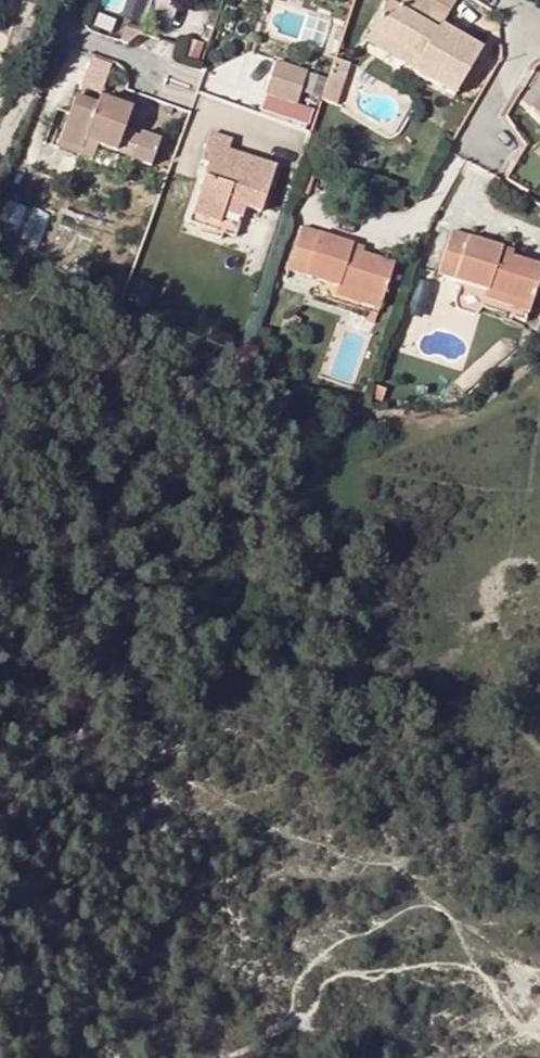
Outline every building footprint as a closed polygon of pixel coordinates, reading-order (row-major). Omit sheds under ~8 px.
[(373,28),(419,57),(413,69),(455,95),(480,49),(441,24),(449,10),(432,0),(400,0),(397,6),(389,1),(373,28)] [(366,41),(413,69),(419,57),(373,28),(366,41)] [(102,93),(111,61),(89,55),(80,86),(102,93)] [(349,61),(335,56),(319,101),(333,105),(349,61)] [(275,60),(264,94),(297,105),(308,71),(275,60)] [(74,97),(59,139),(82,146),(85,140),(98,145),(114,151),(118,141),(134,147),(131,157),(150,165),(160,140),(140,133),(138,138),(122,132),(129,109),(110,102),(106,112),(94,108),(95,104),(74,97)] [(98,97),(95,104),(94,108),(106,112),(110,102),(98,97)] [(210,133),(200,161),(211,165),(221,168),(216,181),(206,178),(204,178),(192,212),(219,221),(223,210),(226,198),(244,204),(261,210),(274,166),(228,150),(230,140),(210,133)] [(82,146),(59,139),(56,147),(79,156),(82,146)] [(82,146),(79,156),(92,161),(98,145),(85,140),(82,146)] [(211,165),(206,178),(216,181),(221,168),(211,165)] [(240,216),(244,204),(226,198),(223,210),(240,216)] [(383,260),(362,253),(362,255),(349,250),(351,243),(302,226),(288,271),(336,286),(381,301),(384,292),(394,261),(385,257),(383,260)] [(488,290),(531,305),(539,275),(539,266),(512,256),(499,252),(500,248),(451,231),(438,273),(488,290)] [(362,255),(362,253),(364,248),(351,243),(349,250),(362,255)] [(514,252),(500,248),(499,252),(512,256),(514,252)] [(379,310),(381,301),(336,286),(333,295),(379,310)] [(527,314),(531,305),(488,290),(484,299),(527,314)]
